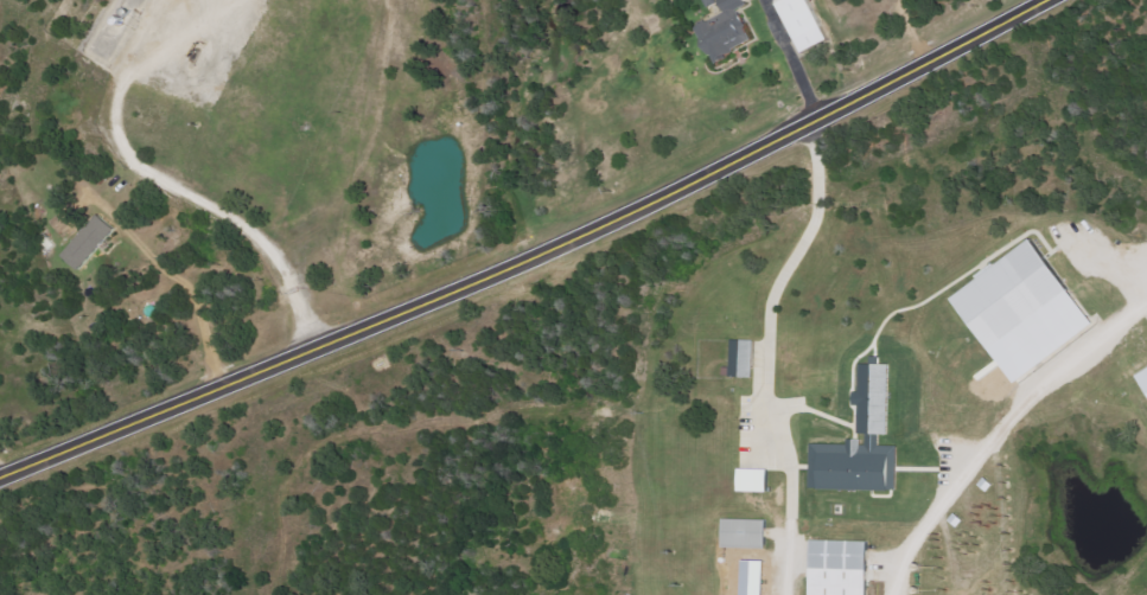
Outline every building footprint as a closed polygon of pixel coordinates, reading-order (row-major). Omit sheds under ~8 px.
[(718,63),(758,44),(742,11),(750,7),(746,0),(723,0),(731,15),(701,29),(718,63)] [(806,55),(832,43),(811,0),(789,0),(781,4),(806,55)] [(119,231),(102,215),(65,256),(81,271),(119,231)] [(959,296),(1018,383),(1101,328),(1042,240),(959,296)] [(756,342),(735,341),(734,378),(755,378),(756,342)] [(813,490),(901,492),(902,447),(884,446),(884,435),(892,435),(893,365),(864,365),(863,393),(858,393),(858,407),(863,407),(862,435),(870,435),(870,442),(851,442),(851,445),(814,445),(813,490)] [(771,470),(742,469),(742,492),(771,492),(771,470)] [(726,548),(770,549),(770,519),(727,518),(726,548)] [(872,541),(814,540),(813,594),(871,594),(872,541)]
